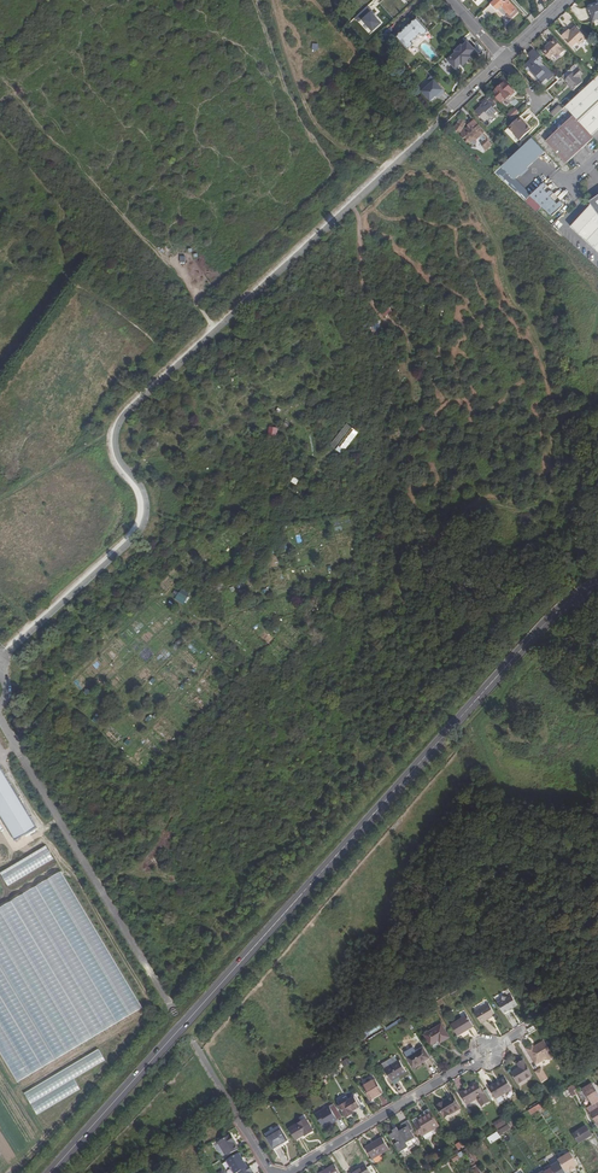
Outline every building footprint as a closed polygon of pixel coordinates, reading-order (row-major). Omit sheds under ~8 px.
[(508,0),(495,0),(491,4),(497,10),(501,7),(507,13),(505,15),(509,19),(518,11),(508,0)] [(589,7),(593,22),(597,20),(597,4),(589,7)] [(408,49),(414,44),(412,42),(420,34),(423,36),(429,31),(417,18),(396,37),(408,49)] [(587,38),(575,26),(570,30),(569,29),(561,36),(573,48),(577,44),(579,46),(587,38)] [(549,58),(553,54),(556,52),(558,53),(560,55),(564,51),(561,48),(561,47),(554,39),(546,46),(547,47),(543,51),(549,58)] [(476,51),(468,42),(463,47),(461,46),(455,51),(457,53),(448,61),(456,69),(464,61),(466,63),(472,58),(470,56),(476,51)] [(528,54),(532,59),(534,60),(532,61),(531,60),(524,66),(528,71),(531,68),(539,77),(539,78),(543,82),(548,77),(550,80),(555,76),(541,61),(543,59),(534,49),(528,54)] [(448,76),(456,71),(448,60),(441,66),(448,76)] [(575,65),(563,76),(566,80),(571,86),(570,86),(574,91),(583,83),(579,78),(583,74),(575,65)] [(445,91),(431,77),(429,79),(432,82),(425,89),(425,94),(431,101),(436,96),(438,98),(445,91)] [(592,136),(597,131),(597,77),(596,79),(565,107),(573,115),(592,136)] [(505,81),(493,92),(503,105),(516,94),(505,81)] [(498,104),(490,96),(487,99),(486,98),(482,102),(485,104),(483,106),(482,106),(476,111),(485,121),(491,116),(494,117),(499,112),(494,107),(498,104)] [(516,107),(508,115),(512,119),(520,112),(516,107)] [(556,108),(551,113),(555,117),(560,112),(558,109),(557,110),(556,108)] [(566,163),(594,138),(592,136),(573,115),(546,140),(566,163)] [(519,117),(509,127),(517,135),(516,136),(520,140),(529,131),(524,126),(526,124),(519,117)] [(486,131),(475,119),(468,125),(470,126),(467,128),(466,126),(468,122),(461,118),(457,123),(457,124),(454,128),(461,133),(461,138),(463,138),(465,141),(465,142),(471,144),(478,142),(477,140),(480,137),(483,141),(482,142),(487,151),(494,144),(484,134),(486,131)] [(533,137),(511,157),(502,166),(509,173),(515,179),(545,151),(533,137)] [(502,166),(495,172),(503,179),(509,173),(502,166)] [(545,182),(533,194),(552,215),(564,206),(564,203),(561,200),(558,203),(552,196),(555,193),(553,190),(551,190),(548,192),(545,189),(547,187),(547,185),(545,182)] [(538,211),(543,205),(531,195),(526,201),(538,211)] [(591,204),(597,214),(597,195),(589,201),(591,204)] [(591,204),(570,227),(597,252),(597,214),(591,204)] [(166,245),(161,249),(167,257),(172,253),(166,245)] [(382,312),(385,317),(393,311),(391,307),(382,312)] [(378,321),(373,325),(376,330),(381,326),(378,321)] [(331,445),(344,454),(360,432),(348,422),(331,445)] [(269,436),(278,437),(278,426),(270,426),(269,436)] [(181,588),(176,599),(185,604),(191,593),(181,588)] [(151,606),(157,613),(163,608),(157,601),(151,606)] [(17,841),(39,828),(0,763),(0,813),(17,841)] [(47,848),(1,875),(8,886),(53,859),(47,848)] [(0,907),(0,1053),(17,1082),(141,1007),(59,872),(0,907)] [(509,1010),(513,1007),(518,1004),(511,994),(507,997),(502,996),(502,1000),(497,1003),(503,1013),(509,1010)] [(475,1011),(482,1023),(495,1015),(488,1003),(475,1011)] [(473,1026),(466,1015),(451,1023),(458,1035),(473,1026)] [(424,1034),(430,1044),(439,1039),(440,1042),(449,1037),(441,1024),(424,1034)] [(533,1048),(533,1047),(532,1045),(526,1049),(536,1064),(546,1058),(548,1059),(553,1056),(544,1041),(535,1046),(536,1046),(533,1048)] [(412,1067),(429,1058),(422,1047),(406,1056),(412,1067)] [(98,1049),(23,1093),(36,1115),(80,1089),(74,1079),(105,1061),(98,1049)] [(384,1069),(391,1080),(406,1072),(399,1060),(384,1069)] [(512,1072),(518,1083),(532,1075),(523,1060),(517,1064),(519,1067),(512,1072)] [(536,1073),(541,1082),(546,1078),(541,1070),(536,1073)] [(360,1081),(362,1085),(375,1078),(372,1074),(360,1081)] [(383,1091),(375,1078),(362,1085),(371,1099),(383,1091)] [(505,1078),(496,1084),(497,1085),(490,1089),(496,1099),(512,1089),(505,1078)] [(467,1104),(477,1098),(481,1106),(489,1101),(477,1082),(460,1093),(467,1104)] [(592,1083),(582,1089),(591,1104),(586,1107),(596,1124),(597,1123),(597,1093),(592,1083)] [(355,1096),(339,1105),(346,1117),(354,1112),(352,1110),(360,1106),(355,1096)] [(453,1096),(437,1105),(444,1117),(460,1108),(453,1096)] [(342,1117),(333,1102),(315,1113),(321,1125),(330,1120),(332,1122),(342,1117)] [(542,1102),(529,1111),(532,1115),(545,1107),(542,1102)] [(469,1106),(473,1112),(477,1109),(474,1103),(469,1106)] [(417,1119),(418,1121),(421,1125),(417,1128),(422,1135),(438,1125),(430,1112),(417,1119)] [(313,1130),(306,1118),(289,1128),(296,1139),(304,1134),(304,1135),(313,1130)] [(413,1129),(408,1120),(401,1124),(403,1128),(399,1131),(398,1129),(389,1134),(392,1139),(396,1137),(398,1142),(395,1144),(400,1152),(409,1147),(410,1149),(415,1146),(412,1140),(415,1138),(411,1131),(413,1129)] [(501,1134),(510,1129),(506,1120),(497,1124),(501,1134)] [(586,1126),(574,1133),(579,1143),(592,1135),(586,1126)] [(287,1139),(280,1128),(266,1136),(273,1148),(287,1139)] [(550,1141),(555,1138),(549,1128),(544,1131),(550,1141)] [(496,1140),(493,1134),(487,1138),(490,1143),(496,1140)] [(218,1143),(227,1157),(238,1150),(235,1143),(233,1141),(235,1140),(231,1135),(218,1143)] [(372,1159),(380,1155),(389,1149),(382,1137),(365,1147),(372,1159)] [(544,1147),(529,1155),(536,1167),(550,1158),(544,1147)] [(466,1148),(464,1150),(473,1165),(475,1164),(474,1162),(472,1157),(469,1154),(466,1148)] [(248,1167),(245,1162),(242,1158),(239,1153),(227,1161),(234,1172),(239,1172),(248,1167)] [(382,1159),(380,1155),(372,1159),(375,1164),(382,1159)] [(376,1172),(371,1165),(367,1167),(365,1163),(349,1172),(350,1172),(376,1172)] [(334,1164),(320,1172),(339,1172),(334,1164)] [(476,1165),(472,1167),(476,1172),(481,1172),(476,1165)]
